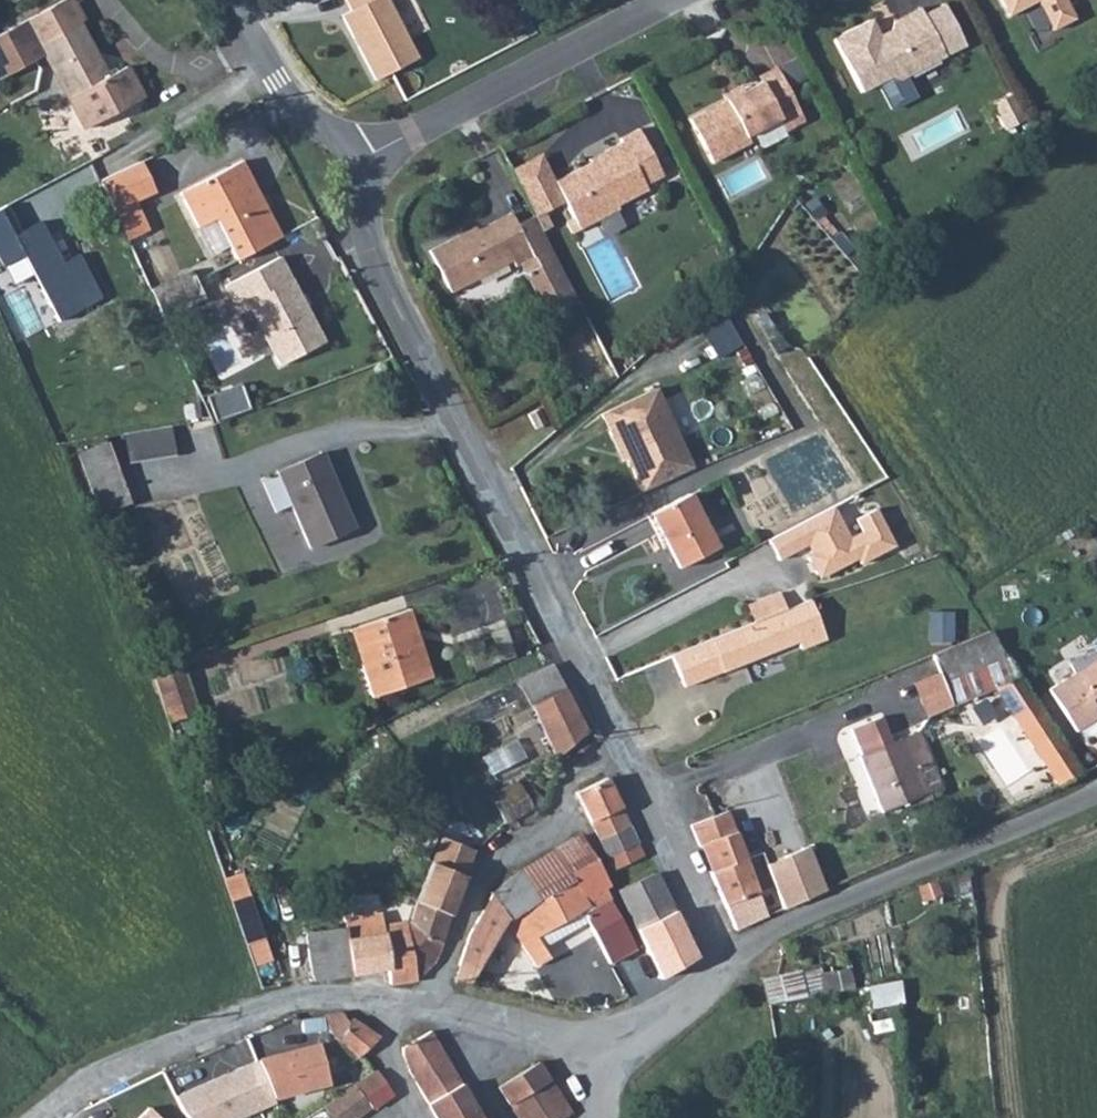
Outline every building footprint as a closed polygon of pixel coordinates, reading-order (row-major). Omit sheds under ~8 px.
[(50,7),(64,31),(78,24),(84,19),(74,0),(62,0),(50,7)] [(347,9),(337,13),(372,78),(414,56),(384,0),(342,0),(347,9)] [(879,29),(870,12),(833,33),(860,85),(888,70),(899,74),(963,43),(941,0),(922,9),(917,1),(893,13),(891,22),(895,29),(882,35),(879,29)] [(1007,11),(1027,0),(1002,0),(1007,11)] [(1052,24),(1074,13),(1068,0),(1039,0),(1052,24)] [(1024,13),(1037,40),(1053,32),(1039,5),(1024,13)] [(50,7),(0,36),(0,83),(46,58),(85,129),(143,97),(126,67),(107,76),(78,24),(64,31),(50,7)] [(891,22),(879,29),(882,35),(895,29),(891,22)] [(766,94),(784,86),(770,61),(754,70),(756,75),(766,94)] [(799,115),(784,86),(766,94),(756,75),(740,83),(723,93),(686,113),(709,156),(747,136),(743,130),(773,113),(781,125),(799,115)] [(720,87),(723,93),(740,83),(737,78),(720,87)] [(1003,124),(1022,114),(1009,88),(989,99),(1003,124)] [(636,123),(618,133),(620,138),(551,176),(521,192),(531,212),(533,216),(563,199),(577,225),(618,205),(616,201),(646,186),(643,182),(661,172),(636,123)] [(521,192),(551,176),(538,152),(508,168),(521,192)] [(142,158),(101,175),(113,201),(153,183),(142,158)] [(236,263),(280,239),(238,163),(178,196),(197,230),(213,221),(236,263)] [(515,220),(510,208),(468,231),(466,226),(426,247),(448,287),(507,256),(511,264),(530,255),(534,263),(522,270),(545,313),(575,298),(533,216),(531,212),(515,220)] [(324,343),(279,258),(227,286),(239,308),(247,304),(281,365),(324,343)] [(149,286),(161,313),(197,296),(184,269),(149,286)] [(718,303),(691,317),(714,359),(741,344),(718,303)] [(238,384),(208,396),(217,419),(247,408),(238,384)] [(646,390),(591,418),(602,439),(605,438),(615,454),(635,491),(686,468),(646,390)] [(534,405),(525,410),(535,428),(544,423),(534,405)] [(121,433),(128,463),(176,452),(170,423),(121,433)] [(108,443),(79,454),(101,513),(130,502),(108,443)] [(323,453),(278,473),(308,547),(349,530),(333,492),(338,490),(323,453)] [(688,493),(651,513),(679,569),(718,548),(688,493)] [(833,505),(768,539),(779,559),(812,541),(816,548),(811,550),(809,558),(817,573),(824,575),(858,557),(861,562),(895,544),(876,508),(856,518),(863,530),(850,537),(833,505)] [(824,642),(810,603),(671,657),(682,688),(797,643),(799,652),(824,642)] [(431,677),(425,658),(415,662),(405,631),(415,628),(409,609),(350,629),(373,696),(431,677)] [(953,611),(932,611),(932,639),(952,639),(953,611)] [(415,662),(425,658),(415,628),(405,631),(415,662)] [(1006,656),(988,630),(932,654),(942,682),(1006,656)] [(1018,675),(1006,656),(942,682),(951,703),(992,686),(1018,675)] [(682,688),(671,657),(654,663),(667,694),(682,688)] [(1053,689),(1077,729),(1096,717),(1096,663),(1053,689)] [(150,667),(169,721),(186,715),(182,703),(193,700),(180,664),(150,667)] [(564,689),(552,665),(520,681),(531,705),(564,689)] [(1082,773),(1018,675),(992,686),(1055,785),(1082,773)] [(564,689),(531,705),(546,734),(579,717),(564,689)] [(182,703),(186,715),(197,712),(193,700),(182,703)] [(579,717),(546,734),(558,759),(565,750),(583,732),(586,729),(579,717)] [(881,717),(851,729),(862,755),(859,756),(882,811),(940,787),(917,732),(891,743),(881,717)] [(565,750),(573,760),(588,746),(592,741),(583,732),(565,750)] [(629,824),(605,778),(576,793),(600,840),(629,824)] [(517,786),(493,802),(507,822),(531,805),(537,813),(550,803),(534,791),(526,796),(517,786)] [(728,809),(692,824),(701,845),(710,842),(720,868),(746,857),(728,809)] [(629,824),(600,840),(608,857),(614,855),(638,843),(629,824)] [(582,837),(558,851),(574,881),(580,891),(584,900),(603,890),(608,887),(582,837)] [(417,925),(444,935),(475,850),(443,838),(436,855),(433,865),(411,921),(417,925)] [(638,843),(614,855),(620,867),(644,854),(638,843)] [(808,846),(767,863),(786,906),(826,888),(808,846)] [(436,855),(427,851),(423,861),(433,865),(436,855)] [(558,851),(519,871),(536,903),(574,881),(558,851)] [(765,906),(746,857),(720,868),(712,871),(733,920),(765,906)] [(519,871),(494,894),(507,918),(536,903),(519,871)] [(636,928),(673,909),(654,873),(618,891),(636,928)] [(505,920),(506,922),(512,929),(521,924),(530,937),(535,934),(574,913),(568,900),(580,891),(574,881),(536,903),(507,918),(505,920)] [(587,922),(590,927),(597,923),(592,913),(584,900),(580,891),(568,900),(574,913),(580,909),(587,922)] [(462,963),(476,972),(506,922),(505,920),(507,918),(494,894),(472,933),(462,963)] [(252,896),(235,901),(252,967),(270,963),(252,896)] [(597,923),(590,927),(610,963),(622,956),(619,951),(633,942),(610,903),(592,913),(597,923)] [(543,946),(587,922),(580,909),(574,913),(535,934),(543,946)] [(697,957),(673,909),(636,928),(661,976),(697,957)] [(346,929),(352,975),(389,970),(393,984),(417,979),(404,933),(384,935),(382,915),(345,920),(346,929)] [(521,924),(512,929),(537,966),(550,957),(543,946),(535,934),(530,937),(521,924)] [(404,933),(417,979),(438,956),(444,935),(417,925),(414,931),(404,933)] [(307,934),(313,981),(352,975),(346,929),(307,934)] [(619,951),(622,956),(636,947),(633,942),(619,951)] [(762,978),(768,1004),(853,987),(848,961),(762,978)] [(870,1005),(902,1003),(901,981),(869,983),(870,1005)] [(380,1036),(340,1014),(335,1021),(333,1032),(339,1040),(336,1046),(363,1062),(380,1036)] [(482,1117),(432,1031),(403,1048),(404,1061),(437,1117),(482,1117)] [(177,1096),(186,1115),(189,1117),(241,1117),(278,1102),(260,1059),(177,1096)] [(514,1109),(554,1084),(539,1062),(500,1087),(514,1109)] [(377,1069),(355,1084),(371,1107),(373,1110),(394,1095),(377,1069)] [(331,1116),(332,1117),(354,1117),(371,1107),(355,1084),(324,1106),(331,1116)] [(554,1084),(514,1109),(520,1117),(565,1117),(572,1113),(554,1084)] [(152,1108),(141,1117),(162,1117),(152,1108)]
